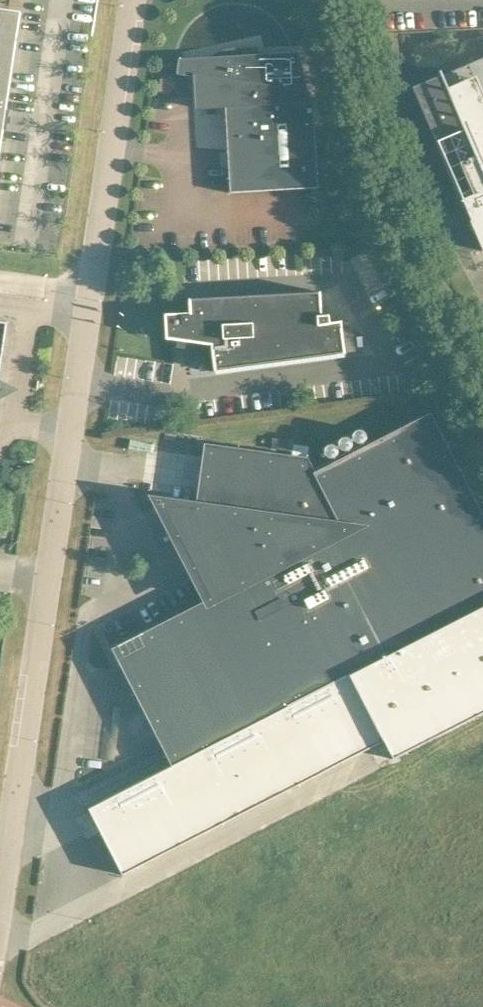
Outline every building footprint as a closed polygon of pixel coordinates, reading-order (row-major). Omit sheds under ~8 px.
[(18,8),(0,6),(0,146),(18,8)] [(258,54),(258,46),(234,48),(226,49),(219,52),(212,55),(208,57),(179,59),(177,74),(195,77),(197,108),(206,107),(212,112),(217,107),(225,106),(230,193),(319,188),(314,99),(310,99),(300,52),(258,54)] [(413,87),(482,251),(482,92),(476,75),(448,87),(443,74),(441,75),(413,87)] [(449,207),(435,215),(445,233),(460,226),(449,207)] [(365,289),(384,280),(368,249),(350,259),(365,289)] [(323,315),(321,291),(190,299),(190,312),(165,314),(166,339),(177,340),(176,346),(185,348),(186,341),(212,345),(215,371),(346,354),(342,321),(331,322),(330,314),(323,315)] [(431,412),(315,471),(309,457),(205,443),(196,508),(162,504),(210,598),(112,648),(173,766),(89,809),(123,875),(385,741),(394,759),(482,713),(482,514),(431,412)]
